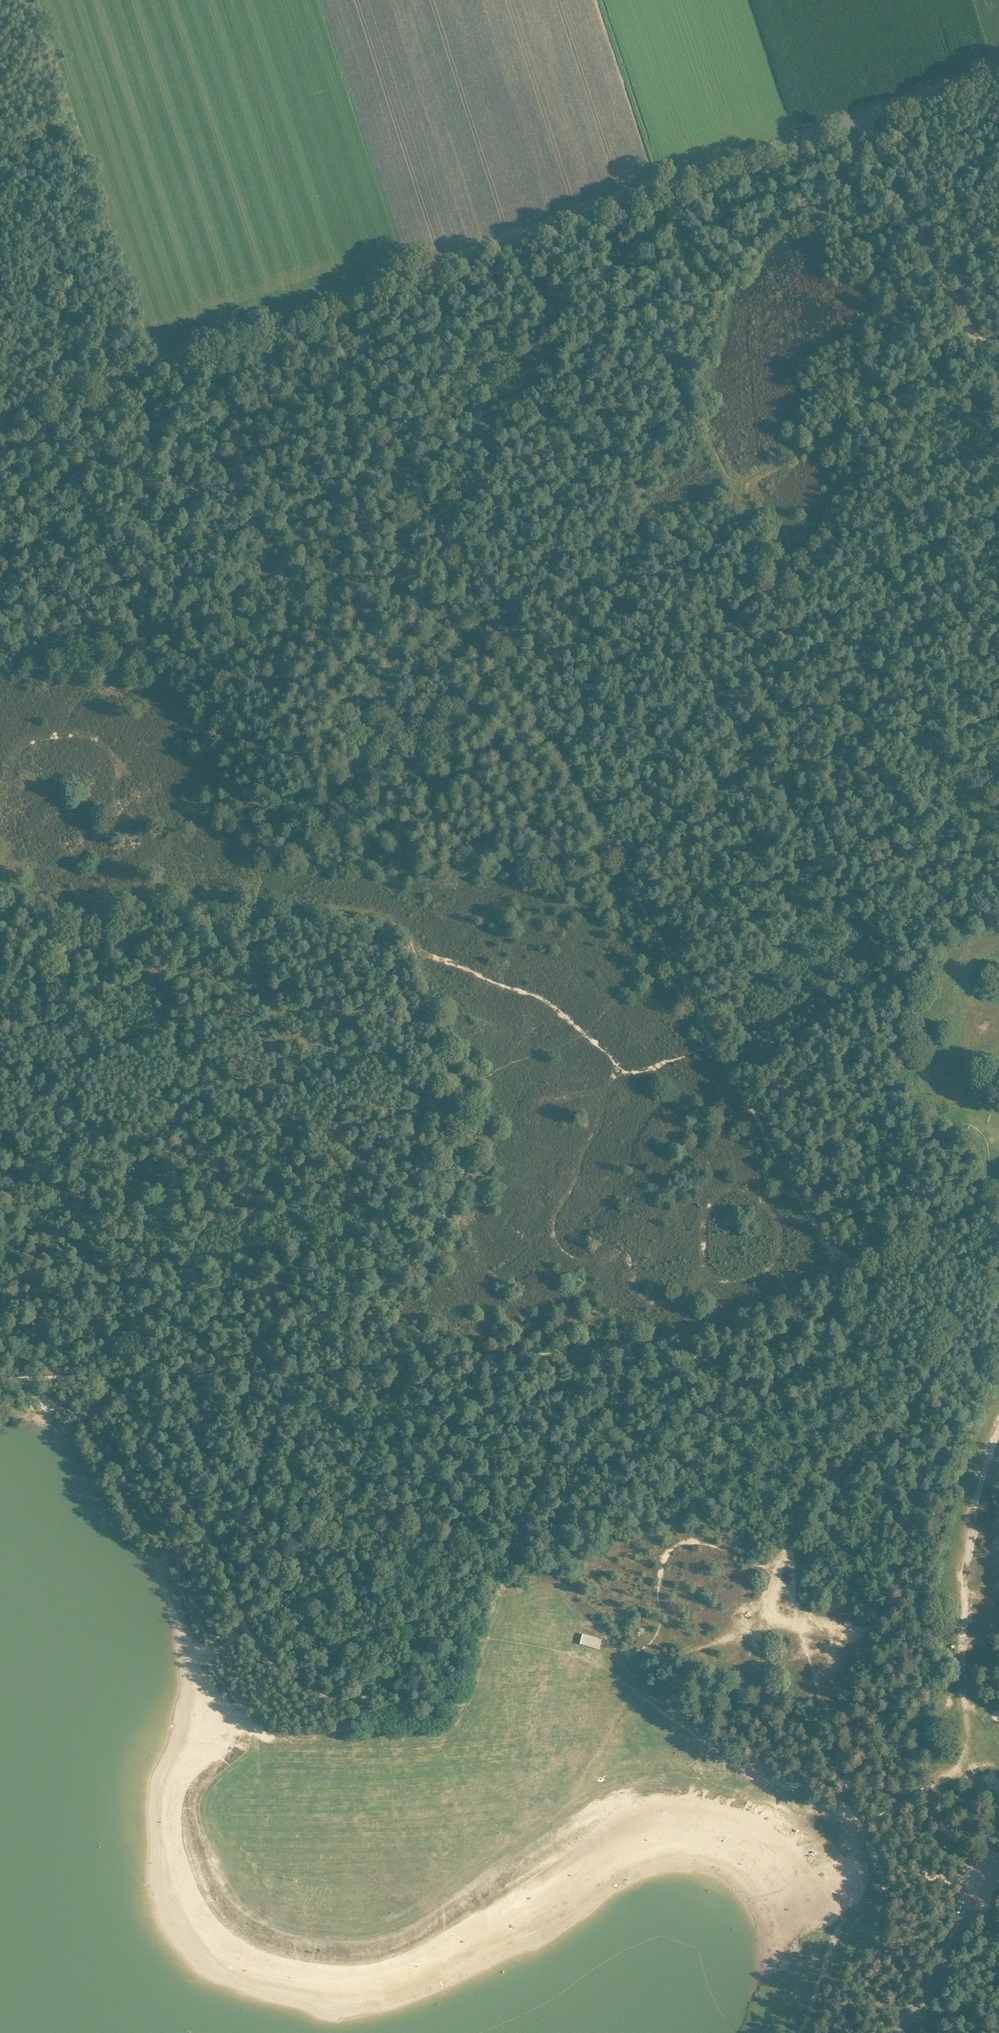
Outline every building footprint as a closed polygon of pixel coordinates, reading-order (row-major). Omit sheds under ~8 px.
[(583,1634),(580,1644),(581,1644),(582,1642),(584,1643),(599,1647),(599,1649),(602,1639),(583,1634)] [(679,1683),(673,1693),(678,1696),(684,1685),(679,1683)]
